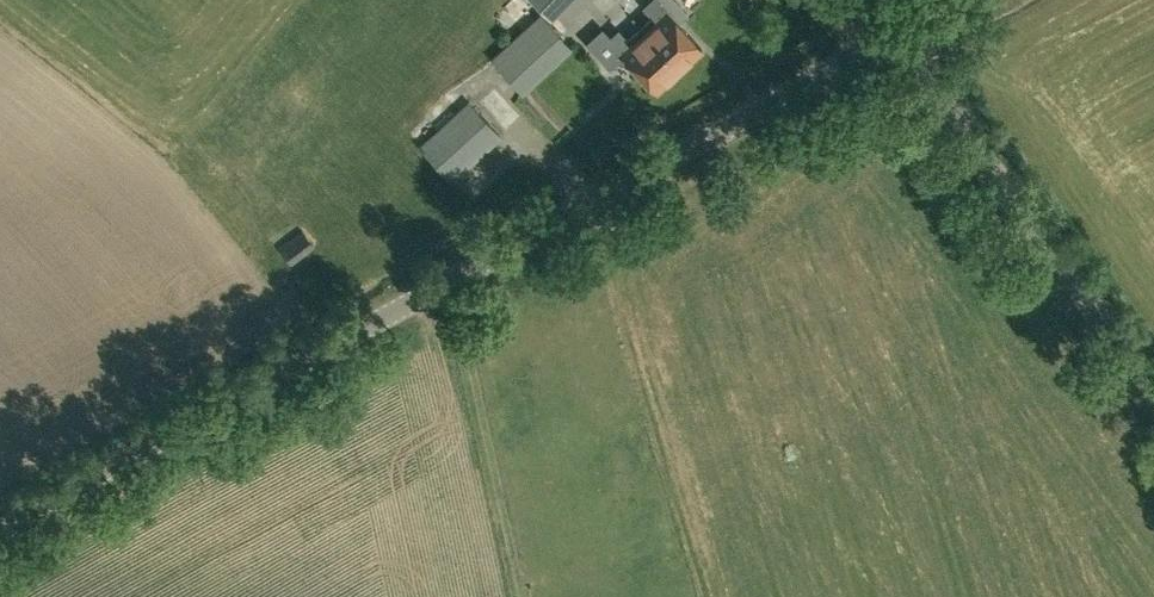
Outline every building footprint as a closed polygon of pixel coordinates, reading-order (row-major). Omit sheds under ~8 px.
[(572,0),(529,0),(552,22),(572,0)] [(640,28),(679,70),(702,48),(670,13),(672,11),(662,0),(651,0),(645,6),(653,16),(640,28)] [(564,138),(612,92),(573,50),(559,35),(541,16),(492,61),(510,81),(524,96),(564,138)] [(679,70),(640,28),(627,39),(619,30),(611,37),(603,29),(587,43),(610,67),(624,55),(657,90),(679,70)] [(491,101),(516,131),(530,120),(505,89),(491,101)] [(470,103),(419,147),(453,182),(502,137),(470,103)] [(290,265),(314,250),(303,229),(279,244),(290,265)]
